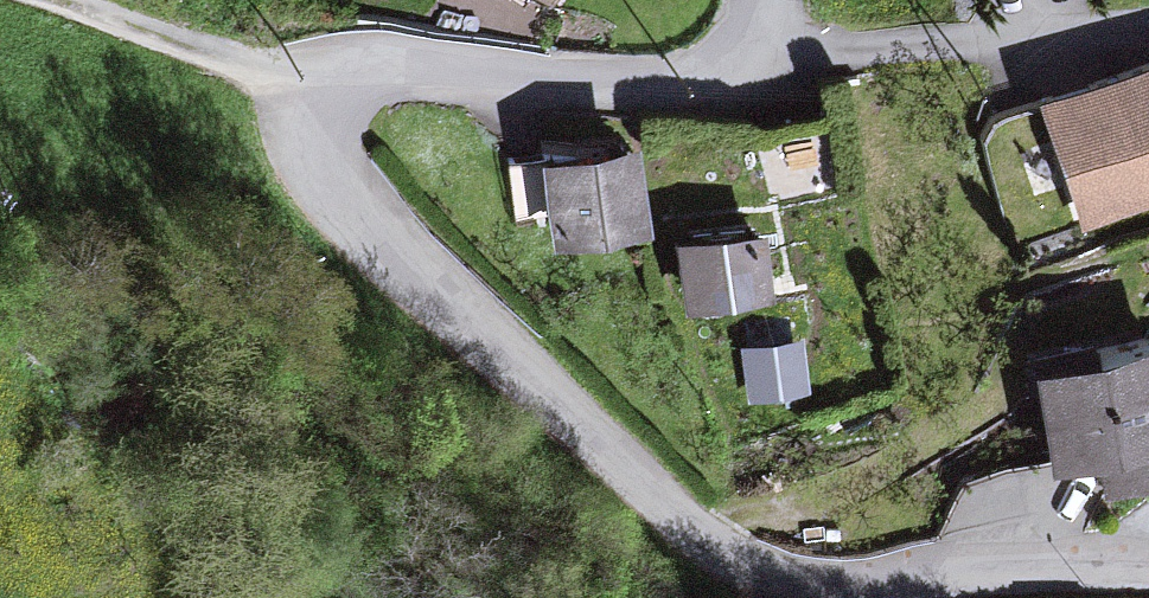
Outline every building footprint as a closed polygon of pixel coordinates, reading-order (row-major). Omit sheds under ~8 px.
[(1045,100),(1084,213),(1148,191),(1148,65),(1045,100)] [(626,139),(533,155),(534,162),(543,213),(547,239),(641,223),(626,139)] [(543,213),(534,162),(509,166),(518,217),(543,213)] [(765,290),(756,228),(680,239),(689,301),(765,290)] [(803,332),(740,342),(749,397),(812,387),(803,332)] [(1031,369),(1055,460),(1100,448),(1111,489),(1148,479),(1148,337),(1031,369)]
